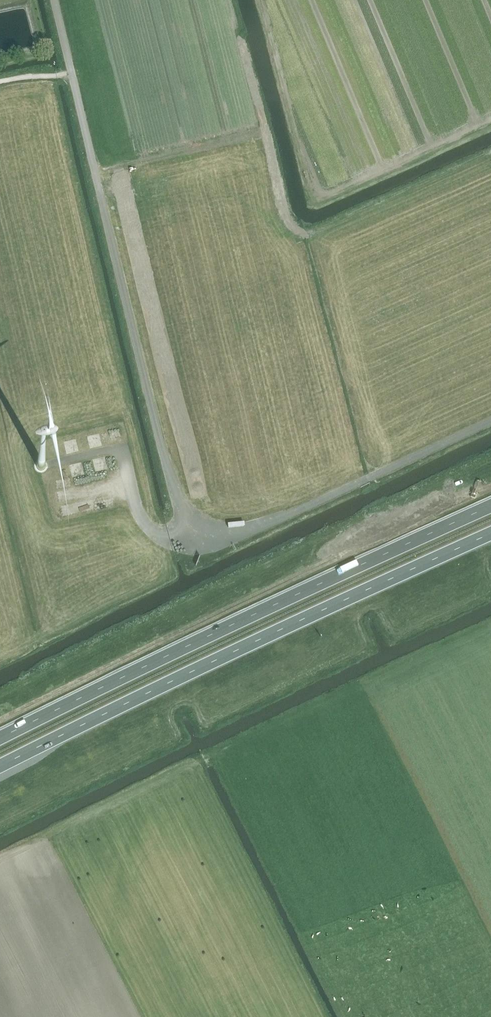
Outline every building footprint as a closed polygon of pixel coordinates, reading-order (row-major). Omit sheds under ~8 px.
[(41,470),(42,470),(43,470),(44,470),(44,469),(45,469),(45,468),(46,467),(46,466),(46,465),(46,464),(45,463),(44,462),(43,462),(42,461),(41,461),(40,462),(39,462),(38,463),(37,464),(37,465),(37,466),(37,467),(37,468),(38,469),(39,470),(40,470),(41,470)]
